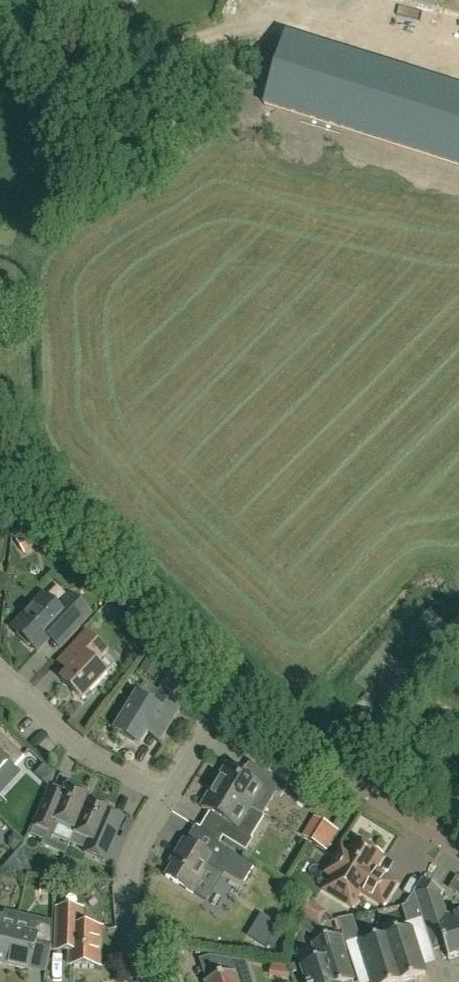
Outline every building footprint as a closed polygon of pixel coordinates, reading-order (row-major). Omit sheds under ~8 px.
[(382,64),(287,34),(265,104),(360,134),(382,64)] [(18,538),(28,555),(51,540),(41,524),(18,538)] [(60,649),(92,616),(71,595),(58,608),(44,596),(12,629),(38,652),(49,639),(60,649)] [(83,700),(108,674),(97,663),(108,651),(87,632),(67,653),(77,662),(61,679),(83,700)] [(172,722),(181,705),(189,693),(168,680),(153,704),(137,695),(115,731),(140,746),(155,722),(167,729),(172,722)] [(0,735),(0,772),(9,763),(14,768),(24,758),(0,735)] [(228,766),(215,787),(251,809),(264,787),(281,798),(288,785),(268,773),(261,786),(228,766)] [(63,795),(50,789),(34,828),(47,833),(48,832),(72,842),(74,836),(89,801),(91,798),(88,796),(89,795),(88,792),(73,786),(71,787),(70,789),(67,787),(63,795)] [(238,830),(251,809),(215,787),(202,809),(230,826),(223,838),(247,853),(255,840),(238,830)] [(34,794),(29,808),(40,812),(45,798),(34,794)] [(92,802),(89,801),(74,836),(89,842),(84,854),(106,863),(116,838),(103,833),(113,811),(110,810),(110,808),(110,806),(95,800),(93,800),(92,802)] [(337,830),(321,820),(309,839),(324,849),(337,830)] [(336,877),(332,882),(327,890),(351,904),(359,891),(383,906),(396,884),(387,878),(372,870),(381,856),(357,842),(349,855),(342,851),(329,873),(336,877)] [(190,893),(206,866),(221,876),(225,870),(245,883),(254,868),(234,855),(214,843),(206,855),(189,844),(167,879),(190,893)] [(458,871),(458,863),(446,854),(432,873),(449,885),(458,871)] [(422,919),(432,948),(433,952),(445,948),(448,959),(458,956),(458,913),(448,917),(441,896),(443,893),(422,880),(414,893),(422,919)] [(314,901),(305,914),(321,926),(330,912),(314,901)] [(100,968),(102,929),(82,929),(83,910),(58,910),(57,936),(72,937),(72,967),(72,968),(100,968)] [(15,930),(1,927),(4,916),(0,915),(0,964),(7,965),(15,930)] [(400,981),(404,981),(425,975),(418,953),(432,948),(422,919),(407,924),(409,930),(386,937),(400,981)] [(52,948),(52,927),(31,922),(28,934),(15,930),(7,965),(30,971),(36,945),(52,948)] [(346,958),(339,936),(313,944),(319,962),(302,967),(307,981),(351,981),(354,981),(346,958)] [(386,937),(363,945),(361,939),(346,943),(355,973),(369,969),(373,981),(400,981),(386,937)] [(246,964),(210,958),(217,979),(208,981),(252,981),(246,964)] [(276,963),(273,976),(292,981),(295,967),(276,963)]
